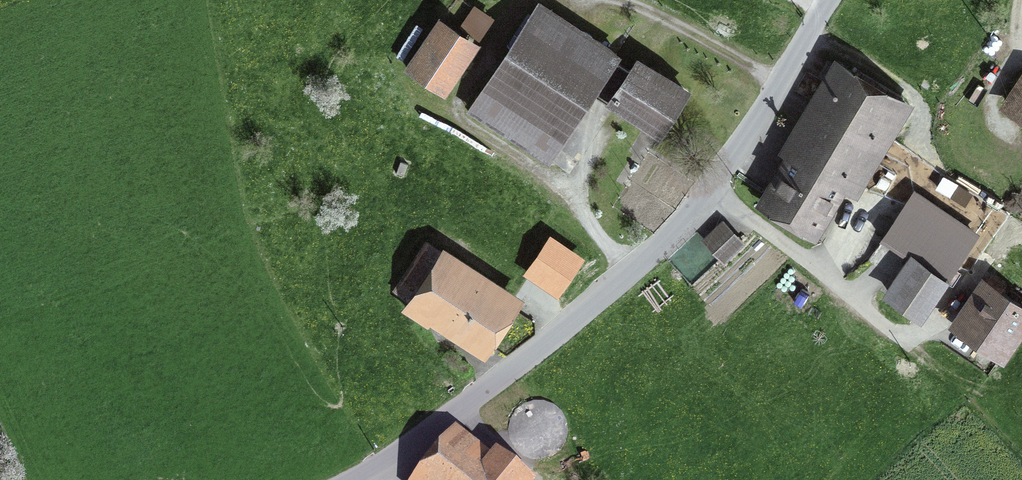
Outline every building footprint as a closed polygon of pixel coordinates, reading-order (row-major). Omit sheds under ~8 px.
[(547,160),(595,87),(661,130),(686,92),(637,61),(631,71),(612,59),(616,53),(540,3),(471,110),(547,160)] [(476,9),(465,26),(478,35),(489,18),(476,9)] [(439,24),(411,66),(444,89),(473,47),(439,24)] [(813,228),(840,183),(856,192),(907,106),(845,70),(767,201),(813,228)] [(1010,106),(1021,114),(1021,88),(1010,106)] [(400,161),(396,173),(403,176),(408,164),(400,161)] [(891,295),(918,314),(965,245),(905,204),(881,239),(914,261),(891,295)] [(741,243),(723,224),(705,240),(723,259),(741,243)] [(509,305),(441,260),(445,254),(428,243),(396,291),(414,303),(408,311),(427,324),(436,310),(485,342),(509,305)] [(552,243),(532,272),(556,288),(576,259),(552,243)] [(984,283),(957,324),(1002,354),(1021,325),(1021,309),(998,293),(1004,284),(992,276),(986,284),(984,283)] [(495,458),(486,469),(448,438),(414,479),(524,479),(495,458)]
